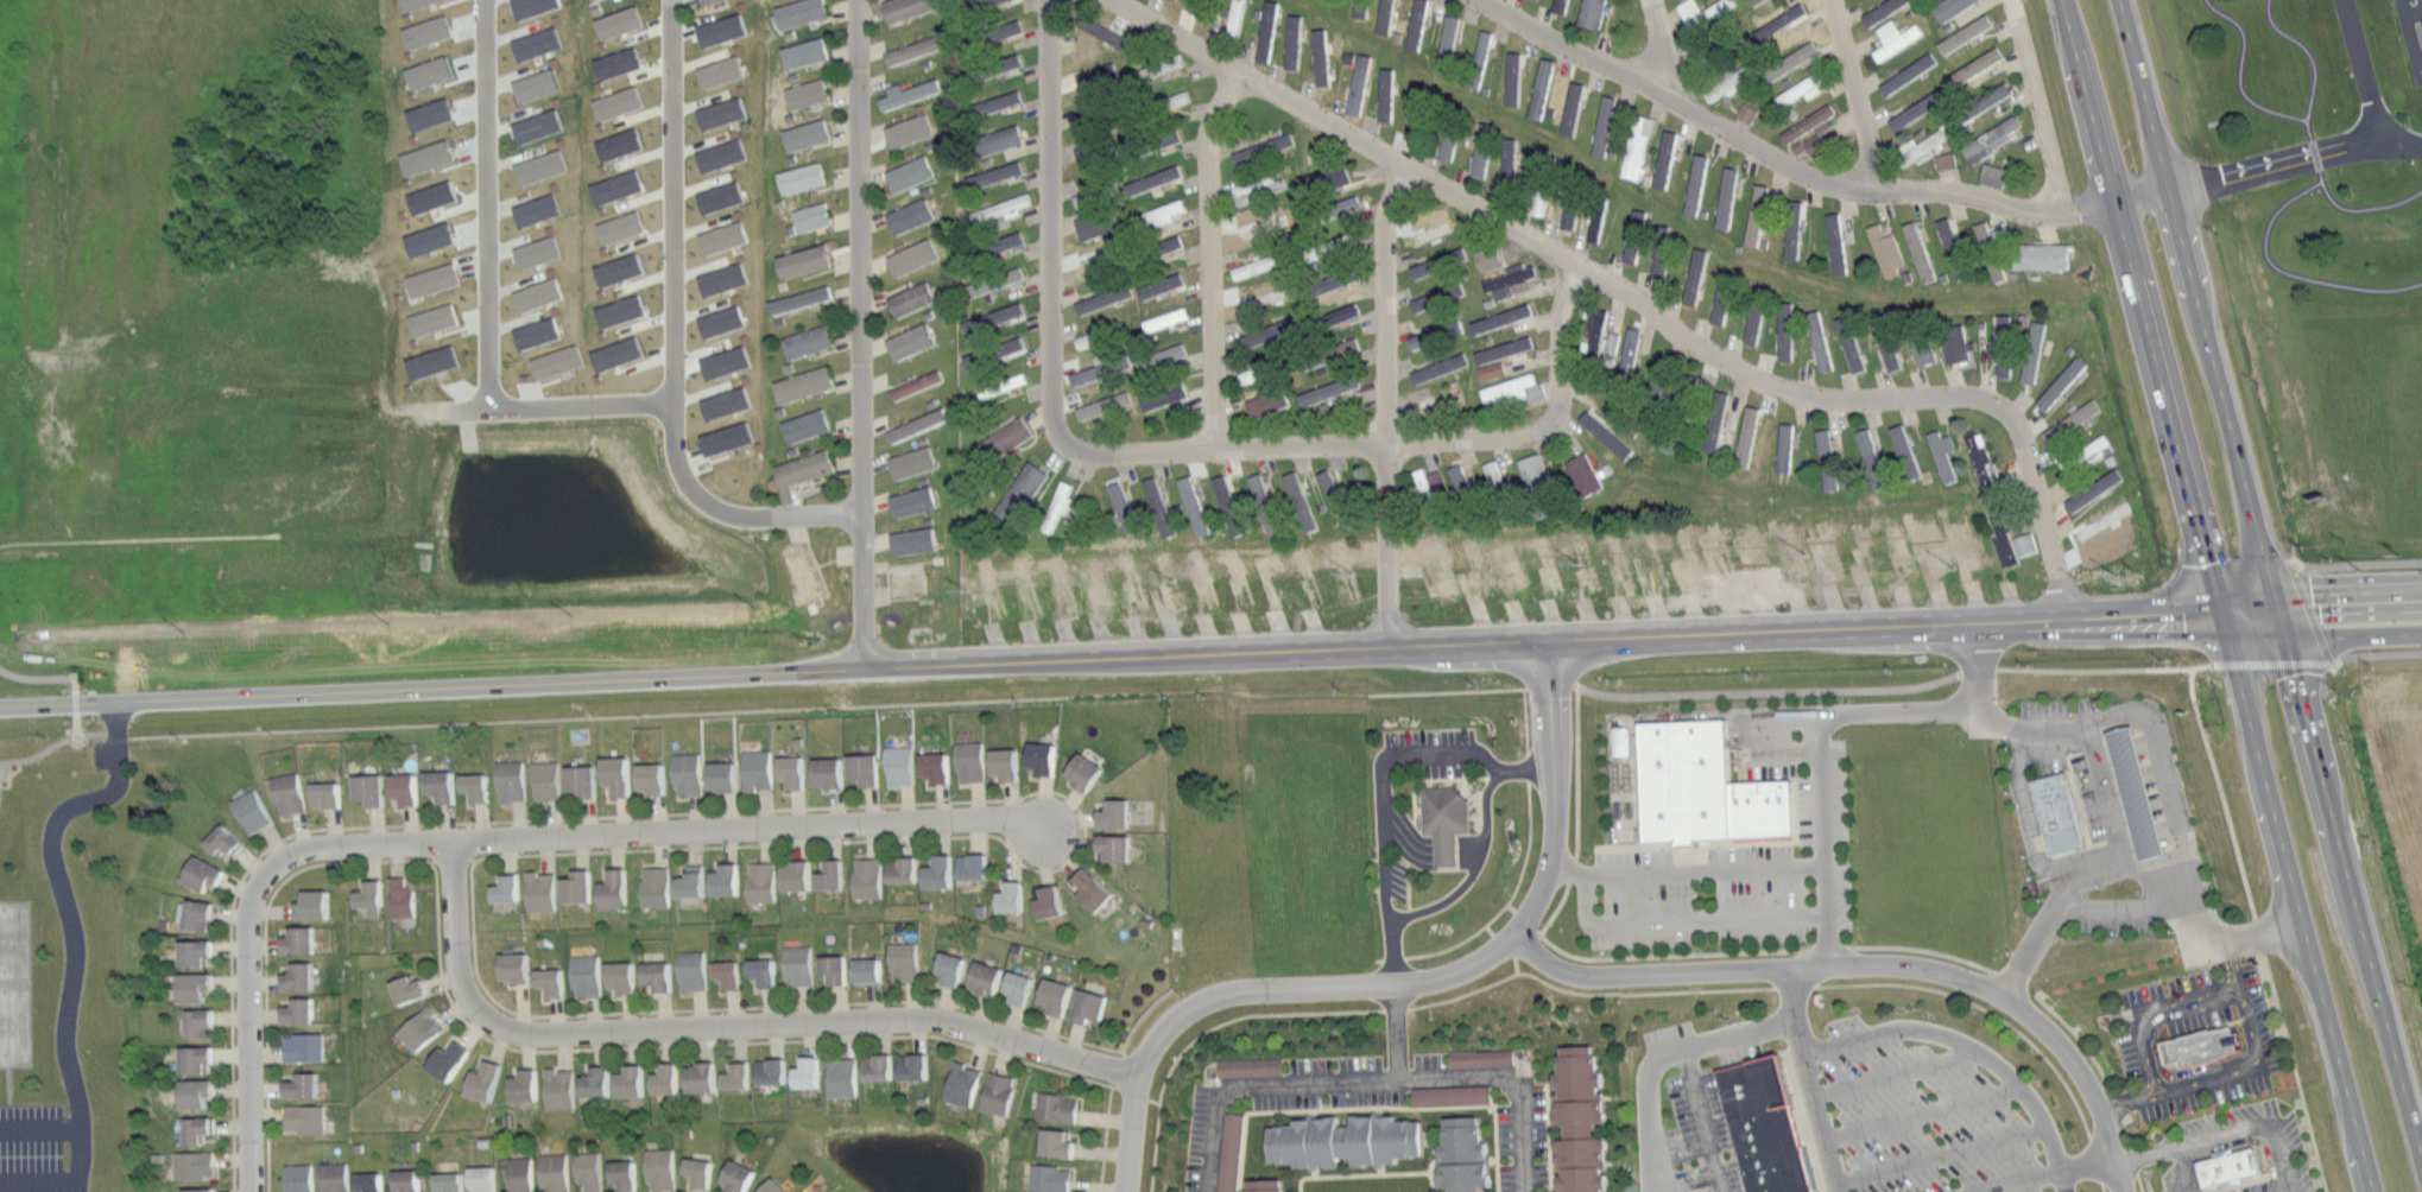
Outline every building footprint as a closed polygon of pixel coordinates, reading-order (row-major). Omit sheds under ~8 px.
[(401,12),(438,0),(397,0),(401,12)] [(513,20),(557,5),(555,0),(506,0),(513,20)] [(783,30),(831,17),(826,0),(798,0),(777,6),(783,30)] [(891,23),(946,5),(944,0),(887,0),(884,1),(891,23)] [(1195,20),(1197,0),(1211,0),(1208,21),(1195,20)] [(1226,36),(1232,0),(1245,0),(1239,38),(1226,36)] [(1265,62),(1277,1),(1270,0),(1262,0),(1251,59),(1265,62)] [(1377,24),(1381,0),(1394,0),(1389,26),(1377,24)] [(1401,47),(1414,50),(1426,0),(1412,0),(1401,47)] [(1553,9),(1555,0),(1568,0),(1566,12),(1553,9)] [(1579,24),(1583,0),(1606,0),(1600,28),(1579,24)] [(1686,21),(1718,0),(1737,0),(1691,30),(1686,21)] [(1858,19),(1888,0),(1912,0),(1865,31),(1858,19)] [(1931,6),(1941,0),(1975,0),(1941,21),(1931,6)] [(1763,40),(1757,30),(1801,1),(1808,11),(1763,40)] [(639,24),(631,4),(590,19),(598,40),(639,24)] [(699,47),(744,32),(737,11),(692,26),(699,47)] [(449,34),(441,13),(398,28),(406,50),(449,34)] [(1125,32),(1076,13),(1071,26),(1119,45),(1125,32)] [(1282,67),(1296,67),(1297,14),(1283,14),(1282,67)] [(1435,70),(1446,14),(1459,17),(1448,72),(1435,70)] [(1958,56),(1946,36),(1978,15),(1991,34),(1958,56)] [(1020,29),(1015,17),(984,29),(989,41),(1020,29)] [(1873,52),(1918,21),(1925,31),(1879,62),(1873,52)] [(507,39),(514,61),(559,47),(552,25),(507,39)] [(1691,57),(1738,26),(1745,38),(1699,69),(1691,57)] [(1325,84),(1323,28),(1310,28),(1311,84),(1325,84)] [(1467,82),(1482,28),(1493,31),(1478,85),(1467,82)] [(885,53),(890,66),(948,45),(943,32),(885,53)] [(1068,52),(1115,32),(1120,44),(1073,64),(1068,52)] [(1327,32),(1339,34),(1330,85),(1317,84),(1327,32)] [(782,47),(788,68),(831,56),(827,36),(782,47)] [(1760,69),(1768,81),(1815,51),(1807,39),(1760,69)] [(590,59),(598,80),(638,65),(630,44),(590,59)] [(1954,89),(1946,77),(1997,45),(2005,57),(1954,89)] [(1518,51),(1503,51),(1501,105),(1516,105),(1518,51)] [(1019,65),(1015,52),(979,63),(983,76),(1019,65)] [(1137,69),(1181,52),(1185,63),(1140,80),(1137,69)] [(1342,112),(1355,115),(1368,55),(1355,52),(1342,112)] [(408,91),(451,75),(443,53),(400,69),(408,91)] [(693,65),(698,87),(740,77),(736,56),(693,65)] [(1879,88),(1923,58),(1930,69),(1886,99),(1879,88)] [(1541,61),(1553,63),(1542,113),(1530,110),(1541,61)] [(1702,93),(1750,61),(1757,72),(1709,103),(1702,93)] [(515,103),(558,88),(550,66),(508,81),(515,103)] [(1375,121),(1388,121),(1390,67),(1377,67),(1375,121)] [(1782,107),(1776,97),(1823,68),(1829,77),(1782,107)] [(886,84),(894,107),(932,93),(925,71),(886,84)] [(786,89),(792,109),(831,99),(826,77),(786,89)] [(1580,83),(1567,80),(1557,133),(1571,136),(1580,83)] [(1960,122),(1953,109),(2007,80),(2013,91),(1960,122)] [(640,107),(634,86),(589,97),(594,118),(640,107)] [(1020,101),(1016,88),(968,103),(972,116),(1020,101)] [(1136,107),(1187,89),(1190,100),(1139,118),(1136,107)] [(1418,89),(1431,91),(1422,148),(1409,146),(1418,89)] [(1884,119),(1891,131),(1939,101),(1932,90),(1884,119)] [(692,109),(699,130),(744,116),(738,94),(692,109)] [(1604,94),(1619,96),(1608,156),(1594,153),(1604,94)] [(402,111),(410,132),(450,117),(442,96),(402,111)] [(1733,115),(1748,123),(1755,109),(1740,101),(1733,115)] [(1782,133),(1832,101),(1839,112),(1789,145),(1782,133)] [(1450,104),(1463,107),(1454,160),(1441,158),(1450,104)] [(515,143),(560,128),(553,107),(507,122),(515,143)] [(886,128),(894,151),(936,135),(928,113),(886,128)] [(1634,113),(1652,116),(1640,179),(1621,176),(1634,113)] [(1968,156),(1962,145),(2015,114),(2022,126),(1968,156)] [(784,131),(791,152),(833,138),(826,118),(784,131)] [(1804,147),(1807,153),(1821,146),(1815,133),(1828,126),(1825,119),(1803,131),(1804,133),(1786,142),(1792,153),(1804,147)] [(975,135),(1017,121),(1024,140),(982,154),(975,135)] [(1481,121),(1495,122),(1487,177),(1473,175),(1481,121)] [(591,140),(598,161),(640,147),(633,126),(591,140)] [(1134,144),(1181,128),(1184,139),(1138,154),(1134,144)] [(1895,157),(1939,129),(1946,140),(1902,167),(1895,157)] [(699,172),(744,158),(738,136),(692,151),(699,172)] [(1497,174),(1512,174),(1513,137),(1499,136),(1497,174)] [(1234,165),(1231,154),(1282,137),(1285,148),(1234,165)] [(1653,191),(1662,137),(1683,140),(1675,195),(1653,191)] [(450,159),(442,138),(395,154),(403,176),(450,159)] [(509,161),(514,183),(563,172),(558,150),(509,161)] [(1935,170),(1954,166),(1951,150),(1932,154),(1935,170)] [(1697,152),(1710,156),(1699,214),(1686,211),(1697,152)] [(886,171),(897,195),(937,176),(927,153),(886,171)] [(1531,214),(1543,153),(1555,156),(1544,216),(1531,214)] [(1299,172),(1343,158),(1352,183),(1308,197),(1299,172)] [(780,173),(786,194),(828,183),(822,161),(780,173)] [(973,183),(1020,175),(1018,162),(970,171),(973,183)] [(1976,182),(2000,186),(2003,166),(1980,162),(1976,182)] [(1125,195),(1179,175),(1174,163),(1121,183),(1125,195)] [(1718,227),(1725,165),(1738,166),(1731,228),(1718,227)] [(1572,166),(1586,169),(1576,229),(1562,227),(1572,166)] [(640,190),(634,168),(585,183),(592,204),(640,190)] [(1234,204),(1229,194),(1283,176),(1288,186),(1234,204)] [(410,215),(453,198),(446,178),(402,194),(410,215)] [(741,201),(735,179),(692,192),(699,214),(741,201)] [(1075,205),(1071,196),(1115,180),(1119,189),(1075,205)] [(1757,184),(1770,186),(1758,248),(1745,246),(1757,184)] [(557,213),(549,192),(507,206),(515,228),(557,213)] [(970,211),(1027,192),(1032,205),(974,223),(970,211)] [(1358,208),(1354,194),(1321,204),(1325,218),(1358,208)] [(1588,240),(1595,194),(1608,196),(1601,242),(1588,240)] [(887,214),(897,235),(936,217),(927,196),(887,214)] [(1133,216),(1182,196),(1187,208),(1138,228),(1133,216)] [(796,209),(802,232),(834,223),(828,201),(796,209)] [(1789,203),(1811,204),(1809,253),(1787,252),(1789,203)] [(600,245),(640,231),(632,209),(592,223),(600,245)] [(1237,242),(1232,232),(1282,211),(1286,223),(1237,242)] [(1826,216),(1840,214),(1847,262),(1833,265),(1826,216)] [(1077,241),(1074,232),(1121,215),(1125,223),(1077,241)] [(1937,220),(1952,215),(1971,266),(1956,272),(1937,220)] [(1902,222),(1915,217),(1937,279),(1925,284),(1902,222)] [(1972,224),(1990,218),(2011,278),(1994,284),(1972,224)] [(451,242),(443,220),(399,236),(407,257),(451,242)] [(745,243),(740,221),(694,231),(699,252),(745,243)] [(1868,227),(1891,221),(1906,273),(1885,280),(1868,227)] [(1663,242),(1666,226),(1656,224),(1652,239),(1663,242)] [(987,240),(992,253),(1022,242),(1018,229),(987,240)] [(1301,251),(1352,232),(1357,246),(1305,265),(1301,251)] [(1663,232),(1676,234),(1665,287),(1652,285),(1663,232)] [(889,255),(898,278),(948,255),(938,233),(889,255)] [(1131,252),(1182,234),(1187,245),(1134,264),(1131,252)] [(509,247),(515,269),(557,256),(551,235),(509,247)] [(2015,246),(2040,236),(2055,273),(2031,284),(2015,246)] [(1619,260),(1632,263),(1636,242),(1623,239),(1619,260)] [(779,256),(785,280),(835,266),(829,243),(779,256)] [(1649,276),(1662,276),(1663,243),(1650,243),(1649,276)] [(1470,251),(1476,270),(1498,264),(1493,245),(1470,251)] [(1679,302),(1692,305),(1705,249),(1691,246),(1679,302)] [(1235,279),(1232,268),(1288,248),(1291,259),(1235,279)] [(1074,279),(1070,267),(1121,249),(1125,261),(1074,279)] [(642,274),(637,253),(590,263),(595,285),(642,274)] [(1404,267),(1408,279),(1430,271),(1426,259),(1404,267)] [(746,281),(740,260),(694,275),(700,296),(746,281)] [(407,298),(457,283),(450,261),(401,276),(407,298)] [(974,280),(1024,265),(1027,277),(978,293),(974,280)] [(1484,279),(1535,265),(1541,286),(1490,300),(1484,279)] [(1355,282),(1352,269),(1305,280),(1308,293),(1355,282)] [(1133,287),(1138,299),(1181,283),(1176,271),(1133,287)] [(507,292),(515,313),(559,296),(551,275),(507,292)] [(889,298),(899,319),(938,300),(928,279),(889,298)] [(1129,293),(1124,280),(1071,302),(1076,315),(1129,293)] [(1411,315),(1406,303),(1459,281),(1463,293),(1411,315)] [(771,303),(774,315),(835,297),(831,284),(771,303)] [(1235,315),(1232,304),(1285,285),(1289,294),(1235,315)] [(1722,324),(1726,290),(1713,288),(1708,322),(1722,324)] [(642,313),(635,292),(590,308),(598,329),(642,313)] [(1303,321),(1354,298),(1361,313),(1309,335),(1303,321)] [(1481,317),(1536,299),(1541,313),(1486,330),(1481,317)] [(986,325),(1022,314),(1018,301),(982,312),(986,325)] [(1775,360),(1789,360),(1790,301),(1776,301),(1775,360)] [(410,336),(456,323),(450,302),(404,315),(410,336)] [(1142,319),(1184,304),(1188,316),(1145,331),(1142,319)] [(742,327),(738,305),(694,314),(699,336),(742,327)] [(1596,362),(1582,359),(1595,305),(1608,307),(1596,362)] [(1742,342),(1754,343),(1758,306),(1746,305),(1742,342)] [(1804,312),(1817,307),(1836,369),(1823,374),(1804,312)] [(558,336),(550,314),(509,329),(516,350),(558,336)] [(1831,319),(1850,372),(1863,367),(1843,315),(1831,319)] [(1412,348),(1408,335),(1459,316),(1463,329),(1412,348)] [(1991,317),(2012,317),(2011,372),(1990,370),(1991,317)] [(2022,380),(2032,319),(2045,322),(2035,382),(2022,380)] [(1282,333),(1277,320),(1236,336),(1241,349),(1282,333)] [(890,337),(899,361),(940,343),(930,321),(890,337)] [(1892,370),(1874,325),(1886,321),(1904,367),(1892,370)] [(1079,349),(1075,338),(1120,322),(1124,331),(1079,349)] [(1949,367),(1942,329),(1966,323),(1974,361),(1949,367)] [(783,338),(790,360),(836,347),(829,324),(783,338)] [(1627,326),(1643,329),(1631,391),(1617,388),(1627,326)] [(1909,335),(1925,329),(1937,360),(1920,367),(1909,335)] [(641,355),(633,334),(586,351),(594,372),(641,355)] [(974,351),(1024,335),(1029,347),(978,363),(974,351)] [(1297,360),(1353,335),(1360,349),(1303,374),(1297,360)] [(1480,351),(1532,336),(1536,348),(1484,363),(1480,351)] [(1139,356),(1182,341),(1188,356),(1145,372),(1139,356)] [(533,380),(581,364),(573,342),(526,358),(533,380)] [(703,380),(749,364),(742,343),(696,359),(703,380)] [(405,378),(456,367),(451,345),(401,356),(405,378)] [(1410,384),(1466,364),(1461,351),(1406,372),(1410,384)] [(1071,387),(1067,375),(1126,356),(1130,367),(1071,387)] [(2084,365),(2075,356),(2032,400),(2042,409),(2084,365)] [(1241,383),(1238,375),(1280,359),(1284,367),(1241,383)] [(1502,373),(1498,359),(1474,367),(1478,381),(1502,373)] [(774,380),(783,404),(836,386),(829,362),(774,380)] [(891,391),(896,401),(947,379),(942,368),(891,391)] [(978,387),(1022,370),(1026,382),(981,400),(978,387)] [(1358,385),(1353,372),(1293,394),(1298,407),(1358,385)] [(1479,387),(1532,372),(1538,392),(1485,408),(1479,387)] [(1137,391),(1181,376),(1188,397),(1144,411),(1137,391)] [(749,408),(744,386),(697,397),(703,419),(749,408)] [(1252,420),(1244,401),(1283,386),(1290,404),(1252,420)] [(1077,420),(1073,410),(1127,389),(1131,401),(1077,420)] [(1415,420),(1410,407),(1461,389),(1466,402),(1415,420)] [(1715,394),(1740,399),(1729,451),(1705,446),(1715,394)] [(2044,430),(2095,398),(2105,413),(2053,444),(2044,430)] [(887,432),(893,444),(950,418),(944,405),(887,432)] [(785,423),(792,443),(834,427),(826,406),(785,423)] [(1619,459),(1629,448),(1585,408),(1575,418),(1619,459)] [(1747,411),(1760,413),(1750,468),(1737,467),(1747,411)] [(1029,435),(1017,415),(980,437),(992,457),(1029,435)] [(703,456),(752,441),(745,419),(696,435),(703,456)] [(1781,421),(1795,423),(1791,484),(1776,484),(1781,421)] [(1891,426),(1906,421),(1924,471),(1909,477),(1891,426)] [(1815,430),(1829,427),(1841,489),(1827,492),(1815,430)] [(1858,432),(1870,429),(1885,487),(1872,490),(1858,432)] [(1928,436),(1940,432),(1958,481),(1944,486),(1928,436)] [(2060,459),(2106,432),(2114,446),(2068,474),(2060,459)] [(1962,439),(1978,433),(1998,483),(1984,488),(1962,439)] [(889,457),(897,480),(941,465),(932,443),(889,457)] [(1563,455),(1582,444),(1606,488),(1587,499),(1563,455)] [(777,465),(785,488),(839,468),(830,445),(777,465)] [(1518,458),(1541,451),(1562,511),(1539,519),(1518,458)] [(1029,459),(1050,475),(1013,526),(992,512),(1029,459)] [(1481,464),(1495,459),(1518,515),(1504,521),(1481,464)] [(1449,467),(1463,461),(1486,520),(1472,526),(1449,467)] [(1422,474),(1420,466),(1409,470),(1418,496),(1444,487),(1437,468),(1422,474)] [(1433,519),(1412,471),(1424,467),(1444,514),(1433,519)] [(2093,495),(2120,477),(2113,467),(2086,484),(2093,495)] [(1311,474),(1323,498),(1336,491),(1325,468),(1311,474)] [(1278,475),(1302,532),(1315,526),(1291,470),(1278,475)] [(1247,476),(1261,471),(1283,530),(1269,534),(1247,476)] [(1214,477),(1228,473),(1245,522),(1231,527),(1214,477)] [(1178,478),(1191,474),(1210,533),(1197,538),(1178,478)] [(1159,527),(1140,481),(1152,476),(1171,522),(1159,527)] [(1107,482),(1120,477),(1140,532),(1128,537),(1107,482)] [(1041,527),(1061,480),(1070,484),(1050,532),(1041,527)] [(890,495),(896,519),(938,508),(934,484),(890,495)] [(2019,562),(2005,565),(1990,516),(2003,512),(2019,562)] [(2092,525),(2100,543),(2129,531),(2121,513),(2092,525)] [(891,533),(894,556),(938,549),(935,526),(891,533)] [(2010,536),(2015,556),(2035,551),(2030,531),(2010,536)] [(1726,537),(1733,554),(1746,548),(1740,532),(1726,537)] [(1643,721),(1646,839),(1734,837),(1732,780),(1729,729),(1729,718),(1643,721)] [(1609,755),(1627,755),(1626,726),(1608,726),(1609,755)] [(2145,860),(2112,734),(2137,727),(2170,852),(2145,860)] [(956,742),(957,771),(961,771),(961,782),(986,779),(985,741),(956,742)] [(1030,742),(1027,769),(1039,769),(1038,774),(1055,775),(1057,746),(1030,742)] [(886,748),(889,786),(915,785),(913,747),(886,748)] [(991,748),(992,776),(1003,778),(1004,781),(1020,781),(1019,748),(991,748)] [(744,750),(744,792),(759,792),(759,788),(773,787),(772,749),(744,750)] [(674,754),(703,753),(703,794),(678,794),(678,786),(675,787),(674,754)] [(849,755),(850,779),(862,779),(862,787),(883,787),(881,753),(849,755)] [(921,754),(949,753),(949,782),(936,784),(935,778),(922,778),(921,754)] [(1067,774),(1069,774),(1068,779),(1088,793),(1106,767),(1082,753),(1067,774)] [(779,756),(807,755),(808,788),(790,790),(789,778),(780,778),(779,756)] [(602,756),(630,756),(632,795),(614,798),(613,784),(603,784),(602,756)] [(815,757),(843,756),(845,788),(816,784),(815,757)] [(497,761),(499,803),(529,801),(526,760),(497,761)] [(533,761),(535,800),(562,799),(559,760),(533,761)] [(708,761),(739,760),(740,792),(709,792),(708,761)] [(637,762),(639,790),(649,787),(650,797),(668,795),(665,762),(637,762)] [(567,766),(568,792),(580,791),(580,799),(597,798),(596,765),(567,766)] [(272,775),(301,771),(308,812),(283,817),(280,804),(277,804),(272,775)] [(425,771),(428,794),(438,794),(439,805),(456,804),(454,771),(425,771)] [(2051,854),(2032,780),(2068,772),(2087,845),(2051,854)] [(391,774),(391,799),(403,798),(403,805),(419,805),(417,773),(391,774)] [(462,774),(462,792),(472,791),(472,803),(489,803),(488,773),(462,774)] [(354,775),(356,800),(368,799),(368,806),(385,806),(385,774),(354,775)] [(1732,780),(1794,779),(1797,835),(1734,837),(1732,780)] [(312,784),(314,809),(343,807),(341,781),(312,784)] [(1440,867),(1438,835),(1427,835),(1425,787),(1466,786),(1473,786),(1475,832),(1459,833),(1460,866),(1440,867)] [(232,801),(257,787),(274,822),(252,835),(232,801)] [(1099,807),(1108,807),(1108,799),(1130,799),(1130,826),(1099,828),(1099,807)] [(207,841),(223,824),(245,843),(234,855),(225,847),(219,854),(207,841)] [(1100,833),(1099,851),(1107,851),(1106,862),(1131,862),(1131,836),(1100,833)] [(961,880),(960,855),(988,852),(988,879),(961,880)] [(184,880),(197,854),(227,870),(219,885),(213,881),(205,892),(184,880)] [(924,866),(936,866),(936,854),(951,854),(953,888),(924,888),(924,866)] [(856,857),(884,857),(884,899),(855,899),(854,870),(856,857)] [(890,857),(918,857),(918,882),(889,882),(890,857)] [(817,871),(827,871),(827,858),(846,858),(846,888),(818,888),(817,871)] [(783,867),(791,866),(791,863),(793,863),(793,861),(812,861),(812,892),(783,892),(783,867)] [(712,870),(722,870),(722,862),(739,862),(740,895),(713,895),(712,870)] [(748,875),(750,875),(751,862),(777,862),(778,901),(748,902),(748,875)] [(677,877),(687,876),(687,863),(704,863),(707,898),(676,898),(677,877)] [(1074,879),(1086,866),(1115,894),(1096,915),(1077,896),(1084,888),(1074,879)] [(644,906),(643,879),(646,879),(645,869),(671,867),(672,907),(644,906)] [(601,908),(600,883),(611,882),(609,868),(628,868),(628,906),(601,908)] [(563,902),(594,902),(593,869),(574,869),(575,876),(563,877),(563,902)] [(526,871),(529,912),(557,912),(557,871),(526,871)] [(493,885),(494,901),(519,900),(520,874),(501,874),(502,883),(493,885)] [(388,876),(392,917),(417,915),(413,886),(407,886),(406,875),(388,876)] [(355,889),(358,907),(367,907),(367,914),(380,914),(380,906),(382,905),(382,881),(366,880),(366,889),(355,889)] [(999,892),(1007,892),(1007,881),(1023,881),(1024,913),(993,913),(992,902),(999,902),(999,892)] [(1035,899),(1044,898),(1042,887),(1057,885),(1064,913),(1041,920),(1035,899)] [(296,902),(296,919),(329,919),(329,890),(304,889),(304,902),(296,902)] [(184,927),(189,899),(215,903),(209,930),(184,927)] [(283,937),(291,936),(291,926),(315,926),(316,952),(284,952),(283,937)] [(182,940),(182,966),(209,966),(209,955),(214,956),(214,939),(182,940)] [(889,943),(890,970),(893,970),(893,982),(919,982),(918,940),(889,943)] [(784,946),(814,946),(814,985),(789,987),(789,977),(785,977),(784,946)] [(678,951),(678,979),(683,979),(683,990),(708,989),(708,950),(678,951)] [(943,951),(937,970),(944,972),(942,984),(960,988),(969,957),(943,951)] [(502,952),(529,952),(531,982),(506,983),(506,979),(501,979),(502,952)] [(821,956),(822,972),(828,972),(830,984),(849,984),(847,953),(821,956)] [(573,955),(601,955),(601,1001),(580,1000),(577,988),(574,988),(573,955)] [(855,958),(854,984),(884,983),(881,959),(855,958)] [(748,959),(751,976),(759,976),(760,989),(778,988),(777,959),(748,959)] [(976,959),(968,985),(980,990),(980,993),(995,996),(1005,968),(976,959)] [(643,962),(644,982),(656,984),(657,993),(675,991),(672,960),(643,962)] [(712,960),(714,977),(725,977),(725,989),(742,989),(741,960),(712,960)] [(284,972),(284,990),(314,990),(314,962),(295,962),(295,972),(284,972)] [(608,962),(609,987),(620,987),(620,994),(637,994),(635,962),(608,962)] [(537,969),(538,985),(549,985),(549,997),(565,996),(564,968),(537,969)] [(1012,970),(1005,990),(1013,994),(1011,1002),(1027,1008),(1037,977),(1012,970)] [(182,974),(183,1003),(205,1002),(205,990),(213,990),(214,972),(182,974)] [(392,982),(399,1004),(430,994),(424,978),(415,982),(412,975),(392,982)] [(1045,978),(1038,1000),(1046,1004),(1045,1012),(1064,1017),(1074,985),(1045,978)] [(1080,988),(1071,1021),(1087,1023),(1090,1017),(1102,1020),(1109,995),(1080,988)] [(283,1006),(284,1023),(315,1022),(315,996),(293,997),(295,1004),(283,1006)] [(398,1031),(416,1052),(447,1028),(435,1016),(439,1013),(430,1004),(398,1031)] [(188,1008),(188,1036),(214,1036),(214,1009),(188,1008)] [(2165,1044),(2234,1023),(2243,1051),(2174,1071),(2165,1044)] [(285,1036),(285,1063),(324,1060),(324,1033),(293,1033),(293,1035),(285,1036)] [(428,1067),(443,1045),(451,1051),(459,1040),(472,1050),(450,1082),(428,1067)] [(182,1046),(182,1072),(209,1072),(209,1064),(215,1063),(214,1046),(182,1046)] [(1598,1047),(1603,1191),(1571,1191),(1566,1048),(1598,1047)] [(1453,1052),(1514,1051),(1516,1065),(1453,1066),(1453,1052)] [(898,1055),(900,1078),(931,1078),(930,1052),(898,1055)] [(864,1054),(864,1079),(893,1079),(894,1053),(864,1054)] [(827,1054),(830,1098),(860,1096),(859,1057),(827,1054)] [(795,1066),(795,1086),(821,1086),(822,1055),(802,1055),(802,1065),(795,1066)] [(1784,1055),(1821,1191),(1751,1191),(1718,1072),(1784,1055)] [(758,1059),(758,1085),(789,1083),(786,1057),(758,1059)] [(475,1067),(467,1095),(493,1103),(504,1064),(487,1059),(485,1069),(475,1067)] [(956,1059),(944,1098),(973,1107),(984,1070),(969,1065),(969,1063),(956,1059)] [(1221,1077),(1221,1061),(1285,1060),(1285,1076),(1221,1077)] [(688,1066),(688,1092),(717,1091),(716,1061),(697,1061),(697,1065),(695,1065),(695,1066),(688,1066)] [(722,1073),(723,1089),(752,1089),(751,1061),(733,1061),(733,1072),(722,1073)] [(652,1073),(653,1093),(679,1093),(679,1064),(662,1063),(662,1071),(652,1073)] [(616,1071),(619,1097),(645,1096),(644,1064),(626,1064),(626,1071),(616,1071)] [(582,1076),(583,1096),(612,1096),(612,1065),(594,1066),(594,1073),(589,1073),(589,1076),(582,1076)] [(546,1066),(548,1109),(576,1108),(575,1069),(558,1070),(558,1066),(546,1066)] [(511,1076),(513,1101),(540,1101),(539,1067),(520,1069),(520,1076),(511,1076)] [(989,1070),(981,1108),(1010,1117),(1017,1086),(1013,1086),(1014,1076),(989,1070)] [(285,1080),(285,1097),(317,1097),(318,1073),(301,1072),(299,1079),(285,1080)] [(182,1079),(183,1109),(209,1109),(208,1096),(214,1096),(214,1079),(182,1079)] [(1495,1104),(1417,1105),(1417,1089),(1494,1088),(1495,1104)] [(1041,1091),(1038,1118),(1077,1123),(1081,1098),(1068,1096),(1068,1095),(1041,1091)] [(286,1103),(286,1129),(298,1130),(298,1133),(324,1131),(325,1105),(286,1103)] [(1239,1191),(1221,1191),(1228,1114),(1245,1115),(1239,1191)] [(1484,1116),(1487,1191),(1451,1191),(1448,1118),(1484,1116)] [(186,1118),(185,1143),(205,1142),(205,1133),(215,1133),(215,1118),(186,1118)] [(1427,1156),(1272,1161),(1272,1128),(1425,1123),(1427,1156)] [(1044,1128),(1042,1155),(1074,1158),(1075,1140),(1068,1140),(1069,1130),(1044,1128)] [(2207,1188),(2200,1164),(2259,1146),(2266,1171),(2207,1188)] [(646,1148),(649,1183),(652,1183),(653,1191),(678,1190),(676,1147),(646,1148)] [(176,1152),(176,1179),(205,1179),(205,1175),(215,1174),(215,1152),(176,1152)] [(544,1191),(572,1191),(570,1152),(540,1154),(544,1191)] [(576,1152),(577,1183),(586,1183),(586,1191),(603,1191),(602,1152),(576,1152)] [(508,1191),(534,1191),(533,1156),(506,1158),(508,1191)] [(688,1156),(684,1174),(696,1174),(696,1188),(710,1191),(717,1159),(688,1156)] [(721,1183),(729,1187),(728,1191),(730,1191),(747,1191),(759,1169),(733,1158),(721,1183)] [(611,1161),(613,1185),(621,1185),(621,1191),(639,1191),(637,1160),(611,1161)] [(286,1191),(315,1191),(312,1162),(285,1164),(286,1191)] [(322,1191),(324,1191),(351,1191),(349,1162),(322,1164),(322,1191)] [(1031,1190),(1051,1191),(1070,1191),(1073,1164),(1033,1164),(1031,1190)] [(472,1188),(480,1190),(480,1191),(497,1191),(497,1166),(472,1166),(472,1188)] [(396,1191),(404,1191),(421,1191),(420,1169),(394,1169),(396,1191)] [(358,1190),(367,1190),(367,1191),(384,1191),(384,1171),(358,1172),(358,1190)] [(437,1191),(465,1191),(462,1172),(436,1173),(437,1191)] [(773,1177),(792,1191),(761,1191),(773,1177)] [(1286,1180),(1287,1191),(1251,1191),(1251,1181),(1286,1180)]
